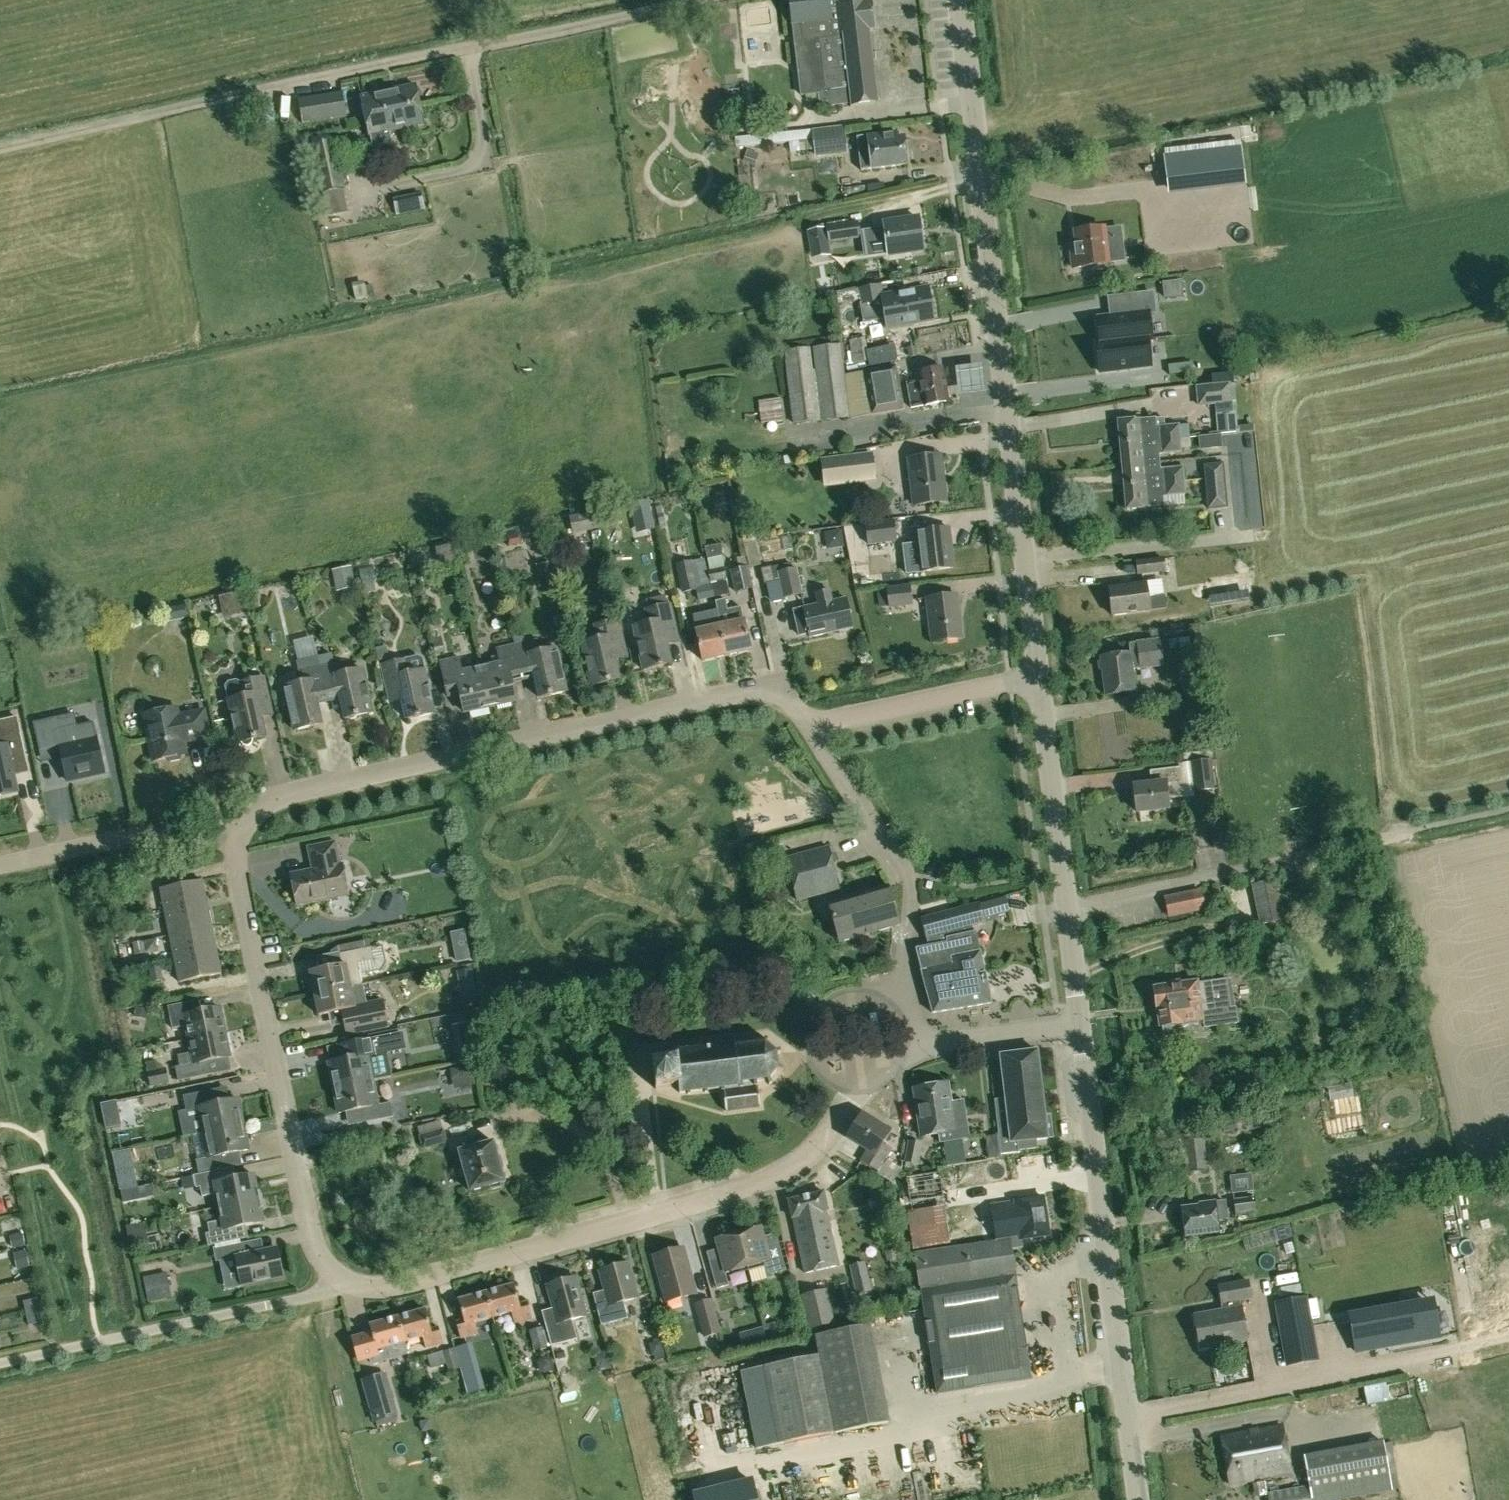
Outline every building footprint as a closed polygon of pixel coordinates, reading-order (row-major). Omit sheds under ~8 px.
[(870,31),(874,31),(870,0),(790,0),(793,24),(802,95),(819,93),(821,107),(851,104),(851,105),(878,102),(870,31)] [(742,57),(747,80),(772,75),(759,17),(753,18),(751,7),(732,11),(736,29),(738,29),(744,57),(742,57)] [(365,116),(419,104),(415,85),(361,97),(365,116)] [(346,117),(347,117),(343,92),(298,98),(298,101),(301,124),(346,117)] [(423,124),(419,104),(365,116),(369,136),(370,135),(372,147),(392,143),(390,131),(423,124)] [(814,149),(814,150),(846,147),(844,126),(840,127),(812,130),(813,140),(814,149)] [(856,138),(861,171),(872,169),(907,165),(903,137),(896,138),(895,133),(868,136),(856,138)] [(322,193),(327,220),(344,216),(339,190),(345,189),(334,140),(311,144),(322,193)] [(813,140),(795,142),(795,150),(814,149),(813,140)] [(1223,149),(1198,153),(1203,192),(1226,189),(1247,187),(1242,147),(1223,149)] [(747,150),(744,160),(756,163),(759,154),(747,150)] [(1175,175),(1174,157),(1152,159),(1153,176),(1175,175)] [(421,190),(411,192),(415,210),(424,208),(421,190)] [(877,247),(887,245),(889,255),(922,250),(918,218),(884,223),(874,224),(877,247)] [(827,226),(829,242),(837,241),(860,238),(858,221),(834,225),(827,226)] [(826,227),(807,231),(812,259),(831,255),(826,227)] [(1071,243),(1072,251),(1074,268),(1111,264),(1107,228),(1074,232),(1076,243),(1071,243)] [(352,280),(355,297),(356,300),(367,298),(364,278),(352,280)] [(1180,281),(1161,284),(1163,299),(1182,296),(1180,281)] [(864,323),(887,319),(889,327),(933,319),(928,290),(884,297),(881,284),(858,289),(864,323)] [(1092,342),(1093,346),(1148,339),(1145,314),(1151,314),(1148,294),(1125,297),(1127,315),(1093,319),(1096,342),(1092,342)] [(903,345),(913,345),(913,327),(902,327),(903,345)] [(865,337),(850,340),(854,364),(869,361),(865,337)] [(1148,339),(1093,346),(1096,373),(1147,367),(1144,341),(1148,341),(1148,339)] [(871,415),(863,371),(856,373),(848,374),(845,375),(841,345),(812,348),(815,371),(813,371),(810,348),(784,351),(793,425),(819,421),(850,418),(871,415)] [(981,360),(951,362),(952,389),(982,388),(981,360)] [(863,371),(871,415),(871,416),(904,410),(896,365),(863,371)] [(943,369),(919,373),(920,381),(907,383),(911,408),(948,401),(943,369)] [(1220,435),(1221,435),(1237,433),(1237,428),(1235,410),(1232,410),(1229,383),(1197,387),(1199,406),(1217,404),(1220,430),(1220,433),(1220,435)] [(762,420),(784,417),(781,397),(759,400),(762,420)] [(1155,418),(1118,421),(1120,444),(1157,441),(1180,439),(1179,424),(1165,425),(1164,417),(1155,418)] [(1221,439),(1221,435),(1220,435),(1220,433),(1212,434),(1213,447),(1222,446),(1221,439)] [(1182,452),(1181,448),(1180,439),(1157,441),(1120,444),(1122,466),(1159,462),(1158,455),(1182,452)] [(825,482),(877,476),(874,451),(822,457),(825,482)] [(941,455),(908,459),(914,505),(946,501),(941,455)] [(1180,480),(1184,480),(1183,467),(1160,469),(1159,462),(1122,466),(1124,486),(1161,482),(1180,480)] [(1204,465),(1205,478),(1225,476),(1223,463),(1204,465)] [(1225,476),(1205,478),(1208,509),(1227,508),(1225,476)] [(1186,495),(1184,480),(1180,480),(1161,482),(1124,486),(1126,509),(1163,505),(1162,497),(1186,495)] [(696,489),(699,499),(708,496),(705,486),(696,489)] [(651,514),(648,500),(630,504),(633,518),(651,514)] [(599,528),(596,511),(571,515),(574,533),(599,528)] [(865,523),(868,545),(897,541),(894,520),(865,523)] [(920,571),(954,567),(949,528),(915,532),(916,542),(903,543),(907,574),(920,572),(920,571)] [(508,546),(522,543),(520,532),(506,536),(508,546)] [(754,539),(743,542),(748,565),(759,563),(754,539)] [(707,547),(709,558),(723,555),(721,544),(707,547)] [(414,557),(416,571),(426,570),(424,555),(414,557)] [(1136,561),(1137,575),(1165,572),(1164,558),(1136,561)] [(699,600),(714,597),(707,567),(704,559),(676,564),(682,593),(697,590),(699,600)] [(707,567),(714,597),(729,594),(726,579),(728,578),(725,564),(712,566),(707,567)] [(356,588),(351,566),(332,570),(336,591),(356,588)] [(730,570),(735,592),(753,588),(748,566),(730,570)] [(764,583),(774,581),(771,567),(761,569),(764,583)] [(797,568),(778,572),(783,599),(803,594),(797,568)] [(373,576),(362,578),(365,591),(376,589),(373,576)] [(1209,603),(1249,597),(1246,582),(1207,588),(1209,603)] [(887,590),(889,606),(889,609),(913,606),(910,585),(887,587),(887,590)] [(1149,612),(1167,610),(1166,605),(1166,598),(1147,600),(1147,594),(1145,585),(1110,589),(1113,616),(1149,612)] [(238,599),(240,610),(250,608),(246,589),(219,595),(221,603),(238,599)] [(845,599),(833,602),(831,589),(815,593),(817,606),(803,609),(794,611),(800,638),(809,636),(810,637),(852,627),(845,599)] [(879,607),(889,606),(887,590),(877,591),(879,607)] [(927,599),(932,642),(962,638),(957,595),(927,599)] [(719,621),(727,655),(750,650),(743,616),(740,605),(727,608),(724,597),(714,599),(719,621)] [(188,615),(186,602),(164,606),(166,620),(188,615)] [(657,608),(648,610),(647,610),(650,624),(634,627),(644,669),(657,667),(671,664),(666,644),(678,641),(670,605),(668,605),(657,608)] [(582,643),(591,685),(619,679),(615,661),(626,658),(618,621),(595,626),(598,640),(582,643)] [(430,628),(432,637),(441,635),(439,625),(430,628)] [(1201,641),(1200,625),(1189,626),(1191,643),(1201,641)] [(703,660),(727,655),(720,626),(697,632),(703,660)] [(441,635),(432,637),(435,651),(445,649),(441,635)] [(1170,649),(1190,646),(1189,636),(1170,639),(1170,649)] [(1135,691),(1132,669),(1140,668),(1140,670),(1164,666),(1160,639),(1136,642),(1136,643),(1129,644),(1130,655),(1101,658),(1101,660),(1097,662),(1098,669),(1103,671),(1105,694),(1135,691)] [(515,645),(523,680),(534,677),(539,697),(566,691),(556,649),(539,653),(536,640),(527,642),(515,645)] [(376,647),(378,660),(387,658),(385,645),(376,647)] [(523,680),(515,645),(498,649),(501,663),(480,667),(489,707),(515,701),(511,683),(523,680)] [(333,653),(319,656),(324,678),(329,701),(338,700),(340,699),(345,719),(372,712),(362,670),(342,674),(338,661),(334,662),(333,653)] [(424,670),(420,653),(382,662),(382,665),(391,702),(402,699),(407,719),(434,712),(424,670)] [(329,701),(324,678),(319,656),(304,660),(296,662),(301,684),(285,687),(293,726),(294,730),(310,726),(321,723),(317,704),(329,701)] [(465,713),(489,707),(480,667),(461,672),(458,658),(440,662),(448,697),(460,694),(465,713)] [(234,726),(238,743),(241,742),(241,743),(244,746),(248,748),(252,745),(253,740),(265,737),(262,726),(260,717),(272,715),(264,677),(241,682),(236,680),(228,682),(225,686),(228,700),(234,726)] [(209,737),(204,711),(178,716),(176,708),(144,715),(153,761),(167,758),(170,762),(180,760),(182,755),(186,755),(182,740),(190,738),(191,741),(209,737)] [(17,718),(7,720),(10,736),(0,738),(0,796),(17,792),(12,767),(27,764),(17,718)] [(104,772),(93,723),(55,730),(53,718),(32,723),(39,751),(59,747),(67,780),(104,772)] [(1215,790),(1211,760),(1190,762),(1194,792),(1215,790)] [(1183,797),(1180,767),(1157,770),(1158,784),(1151,785),(1134,787),(1137,811),(1168,808),(1167,799),(1183,797)] [(291,875),(297,905),(348,895),(342,864),(340,865),(335,842),(308,848),(313,870),(291,875)] [(830,848),(785,860),(797,902),(840,890),(830,848)] [(1249,881),(1254,903),(1265,901),(1260,879),(1249,881)] [(166,912),(206,904),(202,880),(161,889),(166,912)] [(888,887),(858,895),(829,903),(840,942),(869,934),(899,926),(888,887)] [(1169,916),(1204,909),(1200,891),(1165,898),(1169,916)] [(984,903),(987,913),(1008,908),(1006,896),(984,903)] [(1281,900),(1255,905),(1260,926),(1285,921),(1281,900)] [(984,919),(980,903),(921,918),(927,946),(947,942),(947,939),(956,937),(974,933),(973,927),(985,924),(984,919)] [(211,927),(206,904),(166,912),(170,935),(211,927)] [(175,958),(216,950),(211,927),(170,935),(175,958)] [(471,959),(465,930),(452,932),(458,962),(471,959)] [(979,952),(974,933),(956,937),(947,939),(947,942),(927,946),(915,948),(932,1013),(991,1003),(979,952)] [(123,945),(133,943),(131,936),(122,938),(123,945)] [(146,953),(143,941),(133,943),(135,955),(146,953)] [(351,988),(362,985),(360,976),(380,972),(386,963),(382,945),(371,947),(340,954),(342,966),(310,973),(315,995),(351,988)] [(221,974),(216,950),(175,958),(180,982),(221,974)] [(469,964),(457,966),(460,979),(471,977),(469,964)] [(161,966),(149,969),(152,982),(163,980),(161,966)] [(1230,1007),(1227,979),(1195,984),(1157,989),(1161,1025),(1162,1025),(1164,1037),(1185,1034),(1184,1026),(1198,1024),(1198,1019),(1203,1019),(1204,1028),(1238,1023),(1236,1006),(1230,1007)] [(366,1005),(362,985),(351,988),(315,995),(319,1015),(328,1013),(342,1011),(344,1024),(346,1033),(387,1026),(382,1001),(366,1005)] [(190,1039),(225,1032),(220,1008),(195,1013),(193,1002),(168,1007),(173,1029),(187,1026),(190,1039)] [(406,1018),(412,1014),(408,1007),(402,1010),(406,1018)] [(135,1016),(146,1018),(147,1011),(136,1009),(135,1016)] [(230,1057),(225,1032),(190,1039),(192,1053),(178,1056),(180,1067),(176,1068),(179,1081),(208,1075),(205,1062),(230,1057)] [(333,1088),(373,1080),(391,1076),(386,1052),(405,1049),(402,1034),(337,1047),(340,1060),(328,1063),(333,1088)] [(679,1093),(685,1092),(685,1096),(689,1096),(688,1092),(703,1090),(704,1093),(707,1093),(707,1090),(721,1088),(722,1090),(723,1089),(726,1113),(760,1108),(757,1083),(766,1082),(769,1088),(773,1086),(770,1081),(776,1072),(782,1073),(783,1070),(777,1068),(776,1056),(781,1052),(779,1049),(774,1052),(766,1045),(767,1039),(763,1038),(762,1044),(752,1045),(751,1039),(747,1039),(748,1046),(735,1047),(734,1041),(731,1042),(731,1045),(718,1047),(717,1044),(714,1044),(714,1047),(700,1049),(700,1046),(696,1047),(697,1049),(682,1051),(682,1048),(678,1049),(679,1051),(674,1052),(675,1061),(651,1064),(654,1090),(678,1087),(679,1093)] [(473,1046),(458,1049),(461,1061),(476,1058),(473,1046)] [(1037,1149),(1037,1139),(1047,1138),(1054,1138),(1053,1136),(1051,1115),(1044,1116),(1037,1051),(1001,1055),(1006,1098),(995,1099),(994,1099),(998,1135),(1001,1154),(1020,1152),(1020,1151),(1037,1149)] [(475,1082),(471,1063),(450,1067),(454,1086),(475,1082)] [(150,1087),(169,1084),(167,1069),(147,1073),(150,1087)] [(378,1105),(373,1080),(333,1088),(338,1114),(346,1112),(364,1108),(367,1122),(394,1117),(391,1103),(378,1105)] [(951,1102),(948,1083),(931,1086),(938,1133),(939,1143),(943,1143),(947,1164),(965,1162),(962,1140),(970,1138),(964,1100),(951,1102)] [(921,1136),(938,1133),(931,1086),(913,1089),(921,1136)] [(183,1096),(186,1110),(199,1107),(204,1132),(244,1124),(239,1099),(230,1100),(219,1103),(216,1089),(210,1090),(183,1096)] [(120,1126),(116,1102),(102,1104),(107,1129),(120,1126)] [(901,1168),(886,1159),(893,1149),(882,1144),(888,1134),(890,1131),(862,1114),(847,1139),(866,1150),(859,1161),(878,1172),(877,1173),(891,1182),(893,1182),(901,1168)] [(1237,1129),(1236,1120),(1223,1123),(1224,1131),(1237,1129)] [(223,1155),(240,1151),(249,1149),(244,1124),(204,1132),(209,1157),(209,1158),(197,1160),(200,1175),(226,1169),(223,1155)] [(442,1129),(421,1135),(418,1136),(421,1150),(447,1143),(444,1128),(442,1129)] [(918,1164),(922,1143),(908,1141),(904,1162),(918,1164)] [(1187,1174),(1207,1172),(1204,1141),(1184,1143),(1187,1174)] [(490,1186),(490,1189),(493,1190),(504,1187),(504,1184),(504,1182),(493,1142),(459,1152),(461,1158),(453,1161),(458,1177),(466,1175),(470,1191),(490,1186)] [(130,1150),(112,1153),(120,1191),(137,1187),(130,1150)] [(911,1211),(907,1211),(913,1250),(949,1244),(942,1192),(1030,1178),(1026,1153),(1000,1156),(988,1158),(937,1167),(938,1171),(906,1177),(911,1211)] [(1221,1164),(1227,1184),(1252,1177),(1246,1157),(1221,1164)] [(221,1207),(264,1198),(263,1195),(261,1190),(258,1191),(255,1175),(229,1181),(226,1169),(200,1175),(194,1176),(197,1188),(201,1187),(203,1197),(218,1194),(221,1207)] [(901,1212),(907,1211),(911,1211),(906,1177),(900,1178),(896,1179),(898,1192),(901,1212)] [(828,1211),(823,1192),(787,1200),(792,1220),(793,1219),(805,1272),(838,1265),(826,1211),(828,1211)] [(1010,1238),(1010,1241),(1021,1239),(1049,1235),(1043,1197),(1041,1197),(1015,1201),(990,1205),(995,1241),(1010,1238)] [(1233,1200),(1235,1214),(1255,1211),(1255,1197),(1233,1200)] [(264,1201),(264,1198),(221,1207),(224,1221),(209,1224),(211,1234),(207,1234),(210,1247),(241,1240),(239,1228),(265,1222),(262,1207),(264,1206),(264,1201)] [(1228,1219),(1225,1201),(1213,1203),(1201,1204),(1201,1206),(1183,1209),(1186,1236),(1217,1232),(1216,1221),(1228,1219)] [(125,1242),(141,1241),(140,1219),(124,1220),(125,1242)] [(740,1236),(747,1267),(763,1263),(766,1276),(786,1270),(779,1246),(767,1249),(764,1237),(761,1228),(739,1234),(740,1236)] [(13,1249),(24,1246),(21,1234),(10,1236),(13,1249)] [(725,1273),(747,1267),(740,1236),(739,1234),(716,1240),(718,1249),(721,1261),(710,1264),(717,1288),(728,1285),(725,1273)] [(1015,1272),(1010,1241),(1010,1238),(995,1241),(914,1253),(919,1288),(919,1287),(1015,1272)] [(245,1255),(242,1243),(213,1249),(216,1261),(236,1257),(242,1286),(283,1277),(277,1248),(265,1250),(245,1255)] [(657,1256),(654,1256),(657,1266),(668,1302),(696,1294),(683,1248),(657,1256)] [(887,1261),(897,1259),(895,1249),(885,1251),(887,1261)] [(27,1252),(14,1254),(17,1271),(30,1268),(27,1252)] [(849,1266),(856,1294),(871,1290),(865,1262),(849,1266)] [(628,1264),(600,1271),(605,1290),(592,1293),(601,1325),(628,1318),(623,1302),(637,1298),(628,1264)] [(149,1301),(170,1297),(166,1272),(145,1276),(149,1301)] [(919,1287),(936,1394),(1032,1379),(1016,1275),(1015,1272),(919,1287)] [(1484,1281),(1479,1282),(1491,1333),(1508,1329),(1508,1276),(1484,1281)] [(542,1312),(551,1346),(577,1339),(572,1320),(586,1316),(576,1278),(547,1285),(553,1309),(542,1312)] [(1219,1286),(1223,1309),(1194,1314),(1200,1350),(1212,1348),(1213,1351),(1215,1354),(1224,1352),(1225,1349),(1225,1345),(1248,1341),(1242,1306),(1241,1306),(1240,1300),(1252,1298),(1249,1280),(1219,1286)] [(514,1285),(486,1293),(493,1317),(511,1312),(514,1324),(532,1319),(527,1300),(519,1303),(514,1285)] [(827,1290),(802,1296),(809,1330),(835,1324),(827,1290)] [(493,1317),(486,1293),(458,1300),(464,1318),(455,1321),(461,1339),(478,1334),(475,1322),(493,1317)] [(39,1298),(23,1302),(26,1313),(41,1310),(39,1298)] [(1306,1298),(1277,1304),(1288,1365),(1317,1359),(1306,1298)] [(695,1304),(704,1339),(721,1334),(711,1299),(695,1304)] [(1336,1315),(1357,1314),(1356,1299),(1335,1300),(1336,1315)] [(1431,1305),(1368,1316),(1372,1343),(1373,1349),(1390,1346),(1429,1339),(1439,1338),(1439,1336),(1436,1336),(1431,1305)] [(425,1309),(397,1317),(404,1342),(422,1337),(426,1349),(443,1344),(438,1327),(431,1329),(425,1309)] [(41,1310),(26,1313),(28,1325),(44,1322),(41,1310)] [(1372,1343),(1368,1316),(1350,1320),(1356,1352),(1369,1350),(1373,1349),(1372,1343)] [(404,1342),(397,1317),(369,1325),(375,1345),(367,1347),(372,1363),(389,1358),(407,1353),(404,1342)] [(872,1322),(818,1332),(822,1353),(837,1432),(891,1422),(872,1322)] [(767,1342),(780,1340),(777,1324),(764,1326),(767,1342)] [(529,1331),(534,1351),(548,1347),(543,1327),(529,1331)] [(751,1332),(755,1349),(766,1346),(762,1330),(751,1332)] [(478,1342),(453,1349),(459,1369),(460,1375),(485,1368),(478,1342)] [(655,1362),(666,1359),(660,1342),(650,1345),(655,1362)] [(459,1369),(453,1349),(443,1352),(447,1364),(449,1372),(459,1369)] [(447,1364),(443,1352),(427,1355),(430,1369),(447,1364)] [(822,1353),(766,1364),(781,1443),(837,1432),(822,1353)] [(551,1361),(546,1358),(541,1359),(538,1364),(539,1370),(544,1373),(550,1372),(553,1367),(551,1361)] [(766,1364),(742,1368),(758,1447),(781,1443),(766,1364)] [(384,1374),(363,1380),(374,1421),(396,1415),(384,1374)] [(1387,1383),(1363,1387),(1366,1406),(1390,1402),(1387,1383)] [(663,1424),(686,1422),(686,1410),(679,1410),(677,1390),(661,1391),(663,1424)] [(1221,1438),(1229,1483),(1290,1472),(1281,1426),(1221,1438)] [(1383,1443),(1383,1441),(1303,1456),(1309,1485),(1311,1499),(1344,1499),(1392,1491),(1392,1490),(1383,1443)] [(677,1477),(698,1469),(694,1459),(674,1467),(677,1477)] [(1309,1485),(1267,1493),(1268,1499),(1311,1499),(1309,1485)] [(693,1496),(694,1499),(716,1499),(714,1491),(693,1496)]
